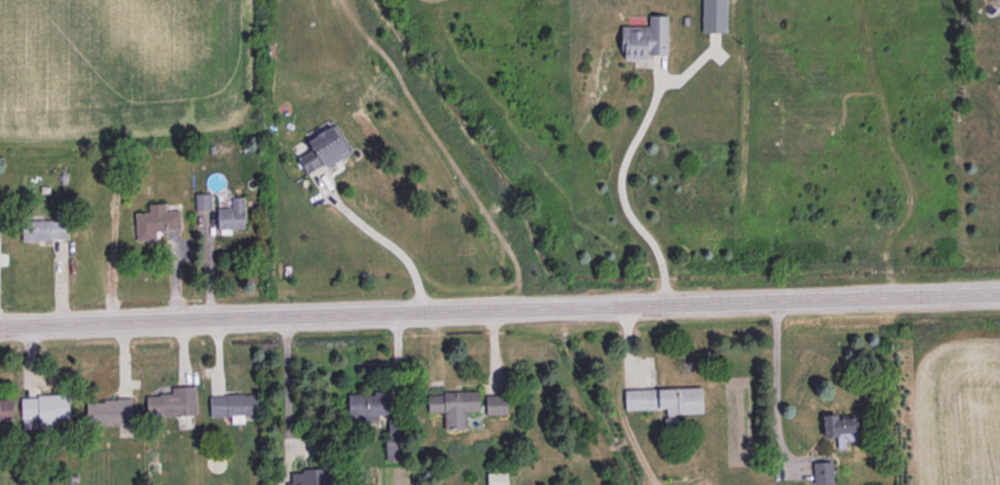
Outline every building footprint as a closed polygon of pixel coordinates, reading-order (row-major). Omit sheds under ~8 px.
[(702,32),(727,32),(727,0),(703,0),(702,32)] [(668,15),(649,15),(649,26),(622,25),(622,59),(647,59),(647,54),(668,55),(668,15)] [(352,152),(336,123),(330,127),(328,124),(303,138),(311,150),(298,158),(307,173),(324,164),(326,167),(352,152)] [(212,208),(212,193),(195,193),(196,209),(212,208)] [(245,228),(245,196),(232,197),(232,207),(218,207),(218,229),(245,228)] [(180,210),(166,211),(165,203),(149,203),(149,212),(136,212),(137,240),(157,240),(156,230),(181,229),(180,210)] [(23,240),(68,239),(67,219),(23,220),(23,240)] [(196,385),(172,386),(172,394),(146,395),(147,416),(197,415),(196,385)] [(625,410),(666,409),(667,414),(703,413),(702,387),(625,389),(625,410)] [(467,428),(467,411),(479,411),(479,391),(428,392),(428,412),(444,412),(445,428),(467,428)] [(348,394),(349,418),(388,416),(388,433),(403,433),(402,417),(390,418),(388,392),(348,394)] [(69,417),(69,394),(21,396),(22,419),(38,418),(39,424),(57,423),(57,417),(69,417)] [(257,394),(210,395),(210,416),(232,416),(232,421),(243,421),(243,414),(258,414),(257,394)] [(507,414),(507,395),(486,395),(486,414),(507,414)] [(0,399),(0,419),(13,419),(13,398),(0,399)] [(133,423),(132,399),(86,400),(87,424),(133,423)] [(823,414),(824,437),(837,437),(838,449),(846,448),(846,441),(858,440),(857,417),(837,418),(837,414),(823,414)] [(385,440),(386,459),(402,458),(401,439),(385,440)] [(814,484),(833,483),(832,461),(813,462),(814,484)] [(333,469),(301,468),(301,472),(291,472),(291,483),(287,482),(287,484),(332,484),(333,469)] [(487,472),(487,484),(508,484),(508,472),(487,472)]
